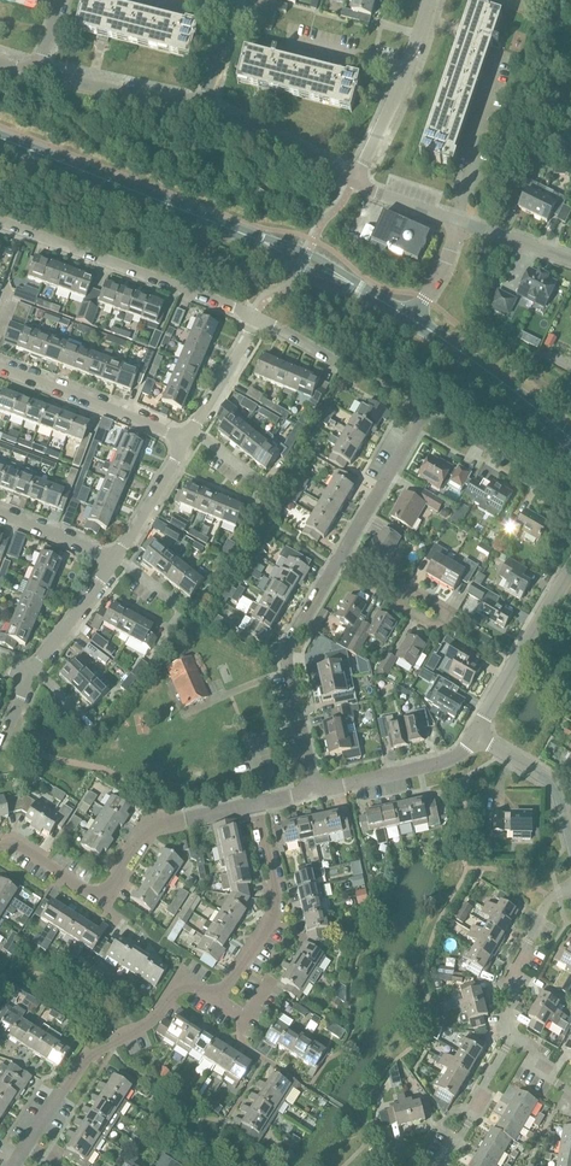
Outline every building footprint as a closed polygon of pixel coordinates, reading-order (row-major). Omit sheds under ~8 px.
[(36,9),(38,0),(1,0),(36,9)] [(117,1),(114,0),(112,0),(110,10),(96,6),(97,3),(85,0),(77,29),(98,35),(97,39),(108,43),(109,38),(191,59),(199,27),(187,24),(185,30),(114,11),(117,1)] [(263,7),(276,10),(278,4),(265,0),(263,7)] [(310,9),(316,10),(319,1),(315,0),(313,0),(310,9)] [(343,10),(341,18),(369,25),(375,2),(368,0),(346,0),(355,3),(352,12),(343,10)] [(286,13),(288,6),(280,4),(278,11),(286,13)] [(275,16),(276,10),(263,7),(261,13),(275,16)] [(497,29),(501,17),(472,7),(466,26),(462,25),(458,35),(462,37),(421,158),(453,168),(457,156),(450,154),(487,45),(498,49),(499,45),(492,42),(493,40),(490,39),(494,27),(497,29)] [(273,23),(275,16),(261,13),(260,19),(273,23)] [(271,31),(273,23),(260,19),(257,28),(271,31)] [(275,64),(278,53),(273,52),(271,63),(256,59),(257,56),(246,53),(238,82),(259,87),(257,92),(268,95),(270,90),(352,111),(360,79),(347,76),(346,82),(275,64)] [(546,189),(539,185),(526,179),(518,197),(524,200),(519,210),(533,216),(542,198),(546,189)] [(268,196),(259,190),(255,196),(264,202),(268,196)] [(542,198),(533,216),(547,223),(551,214),(558,217),(566,200),(555,195),(551,203),(542,198)] [(570,215),(570,211),(564,208),(558,220),(567,224),(570,215)] [(412,227),(390,218),(380,246),(418,263),(430,235),(428,234),(430,231),(413,224),(412,227)] [(41,284),(49,264),(34,258),(26,278),(41,284)] [(55,289),(63,269),(49,264),(41,284),(55,289)] [(70,294),(77,274),(63,269),(55,289),(70,294)] [(538,276),(529,272),(518,295),(545,309),(556,285),(547,281),(548,278),(540,274),(538,276)] [(77,274),(70,294),(84,299),(91,279),(77,274)] [(103,310),(104,306),(112,309),(119,289),(104,284),(97,304),(98,304),(97,307),(103,310)] [(34,305),(36,299),(37,296),(22,291),(23,290),(17,288),(13,298),(34,305)] [(126,314),(133,294),(119,289),(112,309),(126,314)] [(509,315),(516,301),(498,292),(491,306),(509,315)] [(140,319),(148,299),(133,294),(126,314),(123,322),(130,324),(133,317),(140,319)] [(148,299),(140,319),(159,326),(167,305),(162,303),(161,304),(148,299)] [(48,310),(50,304),(41,301),(38,307),(48,310)] [(28,315),(31,308),(17,303),(15,310),(28,315)] [(88,308),(89,306),(81,303),(75,320),(83,323),(88,308)] [(50,304),(48,310),(58,314),(60,308),(50,304)] [(96,309),(89,306),(88,308),(83,323),(90,325),(96,309)] [(178,327),(184,312),(176,309),(171,324),(178,327)] [(26,322),(28,315),(15,310),(12,317),(26,322)] [(58,323),(60,318),(46,313),(44,319),(58,324),(58,323)] [(23,329),(26,322),(12,317),(9,324),(23,329),(21,336),(18,344),(16,349),(31,355),(39,335),(38,334),(40,329),(32,326),(30,331),(23,329)] [(58,323),(58,324),(67,328),(70,322),(60,318),(58,323)] [(191,332),(211,340),(213,341),(216,334),(214,333),(217,326),(197,318),(191,332)] [(20,336),(21,336),(23,329),(9,324),(6,331),(20,336)] [(87,334),(89,328),(79,325),(77,331),(87,334)] [(118,336),(120,331),(110,327),(108,332),(118,336)] [(89,328),(87,334),(97,338),(99,332),(89,328)] [(164,337),(170,340),(174,330),(169,328),(164,337)] [(18,344),(21,336),(20,336),(6,331),(4,339),(14,342),(18,344)] [(120,331),(118,336),(129,340),(130,335),(120,331)] [(205,355),(211,340),(191,332),(184,346),(205,355)] [(45,360),(53,340),(52,340),(53,335),(47,333),(45,337),(39,335),(31,355),(45,360)] [(162,336),(154,333),(152,338),(149,347),(156,350),(162,336)] [(115,345),(117,339),(106,336),(104,341),(115,345)] [(166,349),(170,340),(164,337),(161,346),(166,349)] [(117,339),(115,345),(124,348),(126,343),(117,339)] [(170,348),(177,351),(180,342),(173,339),(170,348)] [(534,339),(531,345),(537,348),(540,342),(534,339)] [(59,365),(67,345),(53,340),(45,360),(59,365)] [(73,371),(81,350),(67,345),(59,365),(73,371)] [(199,369),(205,355),(184,346),(178,360),(199,369)] [(88,376),(96,356),(81,350),(73,371),(88,376)] [(102,381),(110,361),(109,361),(112,352),(105,350),(102,358),(96,356),(88,376),(102,381)] [(141,385),(153,353),(147,351),(141,366),(133,363),(131,369),(124,366),(116,387),(131,392),(134,383),(141,385)] [(153,365),(158,367),(162,358),(157,356),(153,365)] [(269,382),(277,363),(263,357),(255,376),(269,382)] [(193,382),(199,369),(178,360),(173,374),(193,382)] [(116,387),(124,366),(110,361),(102,381),(116,387)] [(284,388),(292,369),(277,363),(269,382),(284,388)] [(154,377),(158,367),(153,365),(148,375),(154,377)] [(298,394),(306,375),(292,369),(284,388),(298,394)] [(187,396),(193,382),(173,374),(167,387),(187,396)] [(317,407),(319,403),(323,396),(315,393),(320,380),(306,375),(298,394),(311,400),(310,403),(317,407)] [(149,397),(154,383),(146,379),(141,394),(149,397)] [(180,411),(187,396),(167,387),(160,402),(180,411)] [(259,403),(263,398),(264,395),(251,388),(246,396),(259,403)] [(17,398),(2,392),(0,397),(0,413),(10,417),(17,398)] [(25,422),(32,403),(17,398),(10,417),(25,422)] [(253,414),(254,413),(258,406),(245,398),(244,399),(240,406),(253,414)] [(263,398),(259,403),(272,411),(274,407),(275,406),(276,405),(263,398)] [(231,442),(244,426),(232,417),(237,411),(236,410),(235,411),(226,404),(227,403),(226,402),(217,419),(217,420),(218,418),(226,424),(219,433),(231,442)] [(39,427),(46,408),(32,403),(25,422),(39,427)] [(362,404),(354,417),(372,428),(375,430),(381,418),(386,421),(391,413),(378,405),(375,411),(362,404)] [(285,411),(276,405),(275,406),(274,407),(272,411),(282,416),(285,411)] [(53,433),(60,414),(46,408),(39,427),(53,433)] [(268,419),(271,414),(262,409),(259,414),(267,419),(268,418),(268,419)] [(325,417),(331,420),(335,413),(330,410),(325,417)] [(298,422),(296,425),(303,429),(311,416),(304,411),(298,422)] [(67,438),(74,419),(60,414),(53,433),(67,438)] [(268,418),(267,419),(277,424),(280,419),(271,414),(268,419),(268,418)] [(337,424),(331,420),(325,417),(322,423),(327,427),(329,424),(335,427),(337,424)] [(365,440),(372,428),(354,417),(347,430),(365,440)] [(74,419),(67,438),(80,443),(72,465),(79,468),(92,436),(85,433),(88,424),(74,419)] [(298,438),(303,429),(296,425),(287,442),(293,446),(298,438)] [(231,443),(242,452),(256,435),(244,426),(231,443)] [(93,442),(100,445),(103,436),(104,436),(106,431),(98,428),(93,442)] [(358,453),(365,440),(347,430),(340,442),(358,453)] [(119,436),(123,438),(118,451),(135,459),(141,445),(130,441),(132,436),(121,431),(119,436)] [(255,461),(268,445),(274,437),(268,432),(262,440),(256,435),(242,452),(255,461)] [(16,445),(18,439),(4,434),(3,436),(1,440),(16,445)] [(358,453),(340,442),(331,437),(328,443),(336,448),(329,461),(344,470),(348,464),(350,465),(358,453)] [(31,450),(33,444),(18,439),(16,445),(31,450)] [(15,447),(1,442),(0,443),(0,449),(12,454),(15,447)] [(100,445),(93,442),(87,457),(88,457),(92,459),(97,445),(100,445)] [(45,455),(47,450),(46,449),(47,446),(41,443),(39,447),(33,444),(31,450),(45,455)] [(268,445),(255,461),(267,471),(280,454),(268,445)] [(27,459),(29,453),(15,447),(12,454),(27,459)] [(47,450),(45,455),(58,460),(60,455),(47,450)] [(135,459),(118,451),(112,466),(129,473),(133,464),(135,459)] [(41,464),(43,458),(29,453),(27,459),(41,464)] [(86,473),(92,459),(88,457),(82,471),(86,473)] [(43,458),(41,464),(48,467),(51,461),(43,458)] [(439,463),(430,458),(420,476),(429,482),(428,484),(439,490),(447,476),(464,486),(471,474),(459,467),(456,471),(440,461),(439,463)] [(112,466),(104,463),(102,470),(109,472),(106,480),(124,487),(129,473),(112,466)] [(49,487),(42,505),(56,511),(56,510),(63,513),(78,472),(70,469),(62,492),(49,487)] [(20,476),(6,471),(0,488),(0,490),(13,495),(20,476)] [(82,487),(87,473),(86,473),(82,471),(77,485),(82,487)] [(328,491),(345,501),(353,488),(350,487),(354,480),(339,471),(328,491)] [(28,500),(34,482),(20,476),(13,495),(13,496),(13,497),(19,499),(20,499),(20,497),(28,500)] [(298,491),(303,493),(310,481),(305,478),(298,491)] [(117,502),(124,487),(106,480),(100,494),(117,502)] [(475,499),(477,500),(475,503),(480,506),(478,508),(497,519),(500,513),(511,494),(493,484),(492,485),(485,481),(481,488),(472,483),(464,496),(474,501),(475,499)] [(42,505),(49,487),(34,482),(28,500),(42,505)] [(76,501),(82,487),(77,485),(72,499),(76,501)] [(180,505),(194,511),(195,510),(203,491),(188,485),(185,494),(179,492),(175,502),(180,505)] [(451,506),(423,490),(416,501),(404,494),(390,518),(411,530),(425,506),(438,514),(443,506),(449,509),(451,506)] [(208,516),(216,497),(203,491),(195,510),(194,511),(208,516)] [(296,505),(303,493),(298,491),(292,502),(296,505)] [(338,514),(345,501),(328,491),(320,503),(338,514)] [(112,515),(117,502),(100,494),(94,508),(112,515)] [(222,522),(230,503),(216,497),(208,516),(206,522),(212,525),(215,519),(222,522)] [(79,502),(76,501),(72,499),(66,514),(74,517),(79,502)] [(230,503),(222,522),(236,528),(244,508),(230,503)] [(331,526),(338,514),(320,503),(313,516),(331,526)] [(106,530),(112,515),(94,508),(85,530),(97,535),(100,528),(106,530)] [(548,524),(525,511),(522,517),(515,514),(505,531),(517,539),(522,532),(538,542),(548,524)] [(323,539),(331,526),(313,516),(302,535),(317,544),(321,538),(323,539)] [(184,533),(188,526),(175,517),(170,525),(184,533)] [(157,520),(152,528),(165,535),(169,527),(157,520)] [(209,535),(212,528),(203,524),(200,530),(209,535)] [(177,542),(182,535),(169,527),(165,535),(177,542)] [(196,540),(200,534),(191,529),(188,535),(196,540)] [(394,552),(400,541),(384,531),(377,543),(375,542),(366,557),(386,569),(395,553),(394,552)] [(200,534),(196,540),(206,546),(209,540),(200,534)] [(0,562),(8,540),(1,537),(0,538),(0,562)] [(151,567),(155,571),(169,554),(157,545),(158,543),(151,537),(142,548),(149,554),(143,561),(151,567)] [(192,547),(195,542),(187,537),(184,542),(192,547)] [(271,547),(274,541),(268,537),(265,544),(271,547)] [(14,559),(19,545),(12,542),(6,556),(14,559)] [(195,542),(192,547),(202,553),(205,548),(195,542)] [(221,555),(227,558),(226,559),(231,562),(240,547),(235,544),(234,546),(229,542),(221,555)] [(440,584),(451,565),(444,560),(448,552),(436,545),(427,561),(433,564),(427,576),(440,584)] [(487,546),(482,554),(488,558),(493,550),(487,546)] [(36,568),(55,576),(60,563),(57,562),(61,554),(45,547),(41,555),(36,568)] [(298,581),(301,583),(309,569),(299,564),(303,558),(285,547),(278,557),(286,562),(281,571),(298,581)] [(519,577),(523,569),(509,561),(510,559),(501,553),(498,559),(505,563),(507,561),(508,562),(499,577),(508,583),(503,591),(520,601),(530,584),(519,577)] [(167,580),(180,564),(169,554),(155,571),(167,580)] [(226,559),(227,558),(221,555),(220,555),(211,570),(217,574),(225,562),(226,559)] [(451,565),(440,584),(454,592),(461,580),(468,585),(479,567),(466,559),(460,570),(451,565)] [(1,570),(6,572),(9,563),(4,561),(1,570)] [(179,590),(192,573),(180,564),(167,580),(179,590)] [(250,569),(255,572),(256,572),(256,573),(259,567),(254,564),(250,569)] [(49,590),(55,576),(36,568),(30,582),(49,590)] [(255,572),(250,569),(246,575),(252,579),(256,572),(255,572)] [(291,593),(298,581),(281,571),(274,583),(291,593)] [(192,573),(179,590),(190,600),(204,583),(192,573)] [(291,593),(274,583),(269,580),(263,592),(267,594),(266,595),(284,606),(291,593)] [(47,594),(49,590),(30,582),(24,596),(43,604),(44,600),(45,601),(48,594),(47,594)] [(254,598),(259,590),(251,585),(246,592),(254,598)] [(503,629),(512,614),(496,606),(500,599),(475,585),(470,594),(487,605),(480,616),(503,629)] [(235,594),(241,597),(245,590),(240,587),(235,594)] [(284,606),(266,595),(261,592),(259,596),(264,599),(259,608),(277,618),(284,606)] [(237,604),(241,597),(235,594),(231,601),(237,604)] [(36,618),(43,604),(24,596),(17,610),(18,610),(36,618)] [(355,637),(363,623),(357,620),(365,607),(348,597),(335,618),(349,626),(337,646),(344,650),(346,652),(355,637)] [(277,618),(259,608),(253,604),(250,610),(256,614),(252,620),(270,630),(277,618)] [(115,631),(126,613),(112,605),(108,612),(101,608),(90,628),(97,633),(102,624),(115,631)] [(73,621),(79,625),(88,611),(82,608),(73,621)] [(30,632),(36,618),(18,610),(17,610),(11,624),(12,624),(30,632)] [(329,614),(322,610),(310,631),(317,635),(329,614)] [(128,639),(139,620),(126,613),(115,631),(128,639)] [(355,637),(346,652),(356,657),(357,658),(369,637),(384,645),(396,625),(377,614),(370,627),(363,623),(355,637)] [(214,624),(220,627),(224,620),(218,617),(214,624)] [(472,617),(469,623),(474,626),(478,620),(472,617)] [(139,620),(128,639),(150,651),(155,642),(149,639),(150,637),(148,636),(152,628),(139,620)] [(273,632),(270,630),(252,620),(245,632),(239,629),(235,636),(244,642),(248,635),(265,645),(273,632)] [(11,624),(5,638),(0,635),(0,646),(13,651),(16,643),(24,647),(30,632),(12,624),(11,624)] [(102,652),(106,646),(108,644),(95,634),(90,642),(102,652)] [(386,655),(387,655),(376,673),(385,679),(387,676),(388,676),(398,659),(413,668),(414,665),(420,668),(427,656),(421,653),(424,648),(407,638),(395,658),(387,653),(386,655)] [(364,651),(372,654),(374,647),(367,644),(364,651)] [(97,659),(101,654),(88,645),(83,652),(95,661),(96,660),(97,659)] [(106,646),(102,652),(110,658),(115,652),(106,646)] [(480,668),(469,663),(472,657),(452,646),(445,658),(455,663),(449,674),(469,686),(480,668)] [(351,667),(346,652),(344,650),(325,654),(328,667),(317,669),(321,684),(343,679),(341,669),(351,667)] [(101,654),(97,659),(105,665),(109,660),(101,654)] [(183,708),(208,698),(190,658),(166,669),(183,708)] [(70,687),(85,671),(74,660),(58,676),(70,687)] [(109,670),(118,678),(125,671),(116,662),(109,670)] [(132,674),(138,678),(147,667),(141,662),(132,674)] [(81,698),(96,682),(100,678),(95,673),(91,677),(85,671),(70,687),(81,698)] [(126,693),(136,681),(130,677),(120,689),(126,693)] [(352,677),(343,679),(321,684),(322,688),(320,689),(322,702),(334,700),(333,697),(340,695),(343,709),(358,705),(355,692),(352,677)] [(454,718),(464,701),(456,696),(459,690),(442,680),(438,687),(442,690),(433,706),(454,718)] [(96,682),(81,698),(91,708),(107,693),(96,682)] [(164,689),(152,693),(159,712),(171,708),(164,689)] [(106,715),(111,703),(105,700),(100,712),(106,715)] [(322,726),(325,742),(347,737),(344,722),(355,720),(352,710),(359,708),(358,705),(343,709),(331,711),(334,724),(322,726)] [(402,721),(408,747),(407,745),(424,741),(421,730),(430,728),(425,709),(411,713),(412,719),(402,721)] [(408,747),(402,721),(401,721),(401,723),(393,725),(391,718),(378,720),(382,740),(389,739),(391,751),(408,747)] [(347,737),(325,742),(329,757),(344,753),(345,762),(360,758),(355,735),(347,737)] [(560,773),(570,779),(570,755),(560,773)] [(55,799),(59,792),(55,789),(50,796),(55,799)] [(65,795),(59,792),(55,799),(60,802),(65,795)] [(86,798),(93,803),(97,797),(89,793),(86,798)] [(22,812),(25,796),(12,799),(15,813),(22,812)] [(35,802),(25,796),(22,812),(27,815),(35,802)] [(103,808),(125,822),(128,817),(125,815),(129,808),(111,796),(103,808)] [(90,808),(93,803),(86,798),(82,803),(90,808)] [(413,824),(408,804),(396,806),(395,798),(389,800),(391,808),(394,807),(398,828),(413,824)] [(3,801),(6,815),(15,813),(12,799),(3,801)] [(422,801),(408,804),(413,824),(414,828),(428,825),(428,828),(441,825),(435,800),(423,803),(422,801)] [(34,831),(48,810),(35,802),(27,815),(24,820),(31,824),(29,828),(34,831)] [(394,807),(391,808),(382,809),(381,802),(375,803),(377,811),(379,810),(384,831),(398,828),(394,807)] [(48,810),(34,831),(40,834),(42,831),(48,835),(54,826),(61,830),(72,812),(63,806),(57,815),(48,810)] [(121,828),(125,822),(103,808),(96,820),(114,832),(118,826),(121,828)] [(387,843),(384,831),(379,810),(377,811),(365,813),(366,815),(356,817),(360,836),(370,834),(376,832),(379,845),(387,843)] [(328,837),(324,816),(312,819),(310,811),(304,812),(306,820),(309,820),(314,840),(328,837)] [(324,816),(328,837),(351,832),(347,813),(338,815),(338,813),(324,816)] [(309,820),(306,820),(298,822),(296,814),(290,815),(292,824),(295,823),(300,844),(308,842),(310,850),(316,848),(314,840),(309,820)] [(522,840),(531,840),(531,814),(492,814),(492,832),(522,832),(522,840)] [(70,822),(78,827),(81,822),(73,817),(70,822)] [(109,840),(114,832),(96,820),(87,833),(109,847),(112,842),(109,840)] [(74,832),(78,827),(70,822),(66,827),(74,832)] [(240,842),(239,840),(237,828),(231,830),(229,822),(211,826),(213,834),(216,848),(230,845),(240,842)] [(279,848),(300,844),(295,823),(292,824),(280,826),(281,827),(274,828),(279,848)] [(450,826),(442,827),(444,834),(449,833),(451,833),(450,826)] [(106,852),(109,847),(87,833),(80,845),(98,857),(103,850),(106,852)] [(223,861),(243,856),(241,846),(249,844),(247,838),(239,840),(240,842),(230,845),(216,848),(219,862),(223,862),(223,861)] [(181,852),(188,851),(185,841),(179,843),(181,852)] [(157,864),(175,875),(182,864),(161,850),(158,856),(161,858),(157,864)] [(203,856),(196,857),(198,867),(205,866),(203,856)] [(226,876),(247,871),(243,856),(223,861),(223,862),(219,862),(221,869),(224,868),(226,876)] [(167,888),(175,875),(157,864),(152,871),(149,869),(146,875),(167,888)] [(300,867),(298,870),(299,875),(307,874),(305,866),(300,867)] [(298,894),(298,891),(303,890),(317,886),(316,880),(325,875),(324,870),(307,874),(299,875),(294,877),(297,888),(288,889),(290,896),(298,894)] [(231,896),(249,899),(250,898),(247,886),(250,885),(247,871),(226,876),(219,877),(223,892),(229,890),(231,896)] [(200,882),(206,880),(205,873),(198,875),(200,882)] [(159,900),(167,888),(146,875),(142,880),(145,882),(141,889),(159,900)] [(194,887),(197,881),(189,876),(186,882),(194,887)] [(362,877),(354,878),(359,887),(364,885),(362,877)] [(28,919),(33,911),(12,897),(16,892),(0,882),(0,901),(16,911),(23,916),(28,919)] [(306,904),(320,900),(325,899),(322,885),(317,886),(303,890),(298,891),(298,894),(300,901),(291,903),(293,910),(301,908),(301,905),(306,904)] [(151,913),(159,900),(141,889),(137,896),(134,894),(130,899),(151,913)] [(180,889),(165,911),(174,917),(188,894),(180,889)] [(365,890),(355,892),(358,904),(368,902),(365,890)] [(505,893),(504,894),(501,892),(497,899),(502,902),(498,909),(488,903),(485,908),(505,920),(511,924),(518,911),(515,909),(519,902),(505,893)] [(242,910),(249,899),(231,896),(219,914),(237,925),(245,913),(242,910)] [(309,918),(323,914),(320,900),(306,904),(301,905),(301,908),(303,916),(295,918),(296,925),(304,923),(304,919),(309,918)] [(482,900),(479,905),(485,908),(488,903),(482,900)] [(16,911),(0,901),(0,916),(4,911),(12,916),(16,911)] [(46,939),(64,911),(51,902),(40,919),(48,925),(41,935),(46,939)] [(190,904),(186,910),(191,913),(195,907),(190,904)] [(465,904),(461,911),(468,914),(468,915),(472,908),(465,904)] [(504,936),(511,924),(505,920),(485,908),(481,914),(492,920),(488,926),(498,932),(504,936)] [(191,913),(186,910),(183,916),(188,919),(191,913)] [(66,936),(77,919),(64,911),(46,939),(51,942),(58,931),(66,936)] [(462,923),(468,914),(461,911),(456,920),(462,923)] [(229,937),(237,925),(219,914),(212,925),(212,926),(229,937)] [(325,943),(327,943),(324,929),(326,929),(323,914),(309,918),(304,919),(304,923),(307,933),(308,940),(325,943)] [(23,926),(28,919),(23,916),(18,923),(23,926)] [(79,944),(89,927),(77,919),(66,936),(73,940),(66,952),(71,955),(77,947),(76,947),(78,944),(79,944)] [(195,933),(178,922),(167,940),(173,944),(182,929),(193,936),(195,933)] [(222,949),(229,937),(212,926),(212,925),(206,922),(203,927),(209,931),(204,938),(222,950),(222,949)] [(497,947),(504,936),(498,932),(488,926),(484,933),(474,927),(471,932),(489,943),(497,947)] [(98,956),(106,942),(100,938),(102,935),(89,927),(79,944),(91,952),(98,956)] [(490,959),(497,947),(489,943),(471,932),(468,937),(478,943),(474,950),(485,956),(490,959)] [(12,933),(6,941),(12,944),(17,936),(12,933)] [(35,937),(32,943),(40,948),(46,939),(41,936),(35,937)] [(225,951),(222,949),(222,950),(204,938),(196,951),(203,955),(199,961),(212,969),(216,963),(217,964),(225,951)] [(118,965),(132,944),(126,940),(124,944),(117,939),(112,946),(106,942),(98,956),(104,960),(106,957),(118,965)] [(305,946),(297,958),(314,969),(317,970),(325,958),(320,955),(327,943),(325,943),(308,940),(305,946)] [(6,952),(12,944),(6,941),(1,949),(6,952)] [(12,944),(6,952),(12,956),(17,947),(12,944)] [(130,972),(141,955),(135,951),(137,947),(132,944),(118,965),(130,972)] [(570,975),(570,974),(570,948),(569,950),(562,946),(554,960),(567,968),(563,975),(561,975),(554,987),(561,991),(570,975)] [(77,947),(71,955),(77,959),(82,951),(77,947)] [(483,972),(490,959),(485,956),(474,950),(470,956),(466,954),(463,960),(467,962),(463,968),(476,975),(479,969),(483,972)] [(143,980),(156,960),(150,956),(148,959),(141,955),(130,972),(143,980)] [(317,970),(314,969),(297,958),(291,967),(284,963),(281,968),(287,972),(289,970),(309,983),(317,970)] [(446,958),(445,966),(454,966),(455,959),(446,958)] [(156,960),(143,980),(154,988),(165,970),(159,966),(161,963),(156,960)] [(84,963),(80,969),(87,973),(91,967),(84,963)] [(438,974),(453,976),(454,969),(439,967),(438,974)] [(107,982),(112,974),(106,970),(101,978),(107,982)] [(297,1001),(309,983),(289,970),(287,972),(281,982),(286,986),(282,992),(297,1001)] [(112,985),(117,978),(112,974),(107,982),(112,985)] [(131,998),(136,990),(131,986),(125,994),(131,998)] [(542,994),(535,1006),(556,1018),(561,1021),(564,1016),(555,1010),(564,996),(547,986),(543,994),(542,994)] [(461,1009),(484,1003),(481,989),(462,994),(464,1002),(456,1004),(455,1001),(440,1004),(442,1014),(454,1011),(461,1009)] [(137,1002),(142,994),(136,990),(131,998),(137,1002)] [(31,1004),(34,999),(27,994),(24,999),(31,1004)] [(40,1003),(34,999),(31,1004),(36,1008),(40,1003)] [(24,1000),(22,1004),(27,1008),(30,1004),(24,1000)] [(298,1012),(301,1007),(295,1003),(292,1009),(298,1012)] [(484,1003),(461,1009),(462,1015),(467,1014),(471,1029),(486,1025),(484,1018),(488,1017),(484,1003)] [(31,1004),(26,1010),(30,1013),(32,1010),(34,1011),(36,1008),(31,1004)] [(8,1038),(19,1021),(23,1016),(6,1005),(0,1014),(0,1038),(6,1042),(8,1038)] [(561,1021),(556,1018),(535,1006),(528,1018),(532,1020),(529,1026),(542,1033),(549,1021),(568,1032),(570,1027),(562,1022),(561,1021)] [(301,1007),(298,1012),(305,1017),(308,1012),(301,1007)] [(55,1019),(58,1014),(52,1009),(48,1015),(55,1019)] [(64,1018),(58,1014),(55,1019),(61,1023),(64,1018)] [(317,1025),(321,1019),(314,1015),(310,1020),(317,1025)] [(200,1033),(198,1031),(191,1027),(195,1020),(190,1017),(185,1024),(188,1025),(182,1036),(175,1046),(188,1054),(189,1051),(197,1039),(200,1033)] [(188,1025),(185,1024),(176,1018),(171,1025),(163,1020),(155,1033),(175,1046),(182,1036),(188,1025)] [(275,1048),(277,1046),(288,1028),(275,1020),(262,1041),(275,1048)] [(340,1039),(345,1031),(328,1020),(323,1028),(340,1039)] [(25,1039),(32,1029),(19,1021),(8,1038),(21,1046),(25,1039)] [(213,1041),(210,1039),(203,1035),(207,1028),(202,1024),(198,1031),(200,1033),(197,1039),(189,1051),(202,1059),(208,1049),(213,1041)] [(289,1054),(300,1036),(288,1028),(277,1046),(289,1054)] [(36,1049),(44,1037),(32,1029),(25,1039),(21,1046),(33,1054),(36,1049)] [(214,1032),(210,1039),(213,1041),(208,1049),(202,1059),(198,1065),(210,1072),(214,1067),(222,1054),(225,1049),(222,1047),(215,1042),(220,1036),(214,1032)] [(307,1040),(300,1036),(289,1054),(301,1061),(313,1044),(315,1040),(309,1037),(307,1040)] [(459,1054),(475,1064),(486,1045),(470,1036),(466,1042),(462,1040),(459,1046),(462,1048),(459,1054)] [(48,1057),(56,1044),(44,1037),(36,1049),(33,1054),(45,1062),(48,1057)] [(227,1050),(232,1043),(227,1040),(222,1047),(225,1049),(222,1054),(214,1067),(226,1074),(233,1064),(238,1057),(234,1055),(227,1050)] [(48,1057),(45,1062),(57,1070),(69,1052),(56,1044),(48,1057)] [(312,1077),(319,1065),(320,1066),(328,1053),(313,1044),(301,1061),(311,1067),(307,1074),(312,1077)] [(226,1074),(224,1078),(233,1083),(231,1087),(234,1089),(250,1064),(240,1058),(244,1051),(239,1048),(234,1055),(238,1057),(233,1064),(226,1074)] [(475,1064),(459,1054),(455,1060),(442,1053),(439,1058),(469,1075),(475,1064)] [(469,1075),(439,1058),(436,1057),(434,1060),(439,1063),(438,1065),(449,1071),(445,1078),(462,1088),(469,1075)] [(14,1095),(18,1097),(29,1080),(28,1080),(31,1075),(10,1063),(2,1077),(0,1076),(0,1086),(14,1095)] [(396,1065),(389,1073),(390,1076),(398,1074),(396,1065)] [(169,1072),(162,1067),(158,1075),(164,1079),(169,1072)] [(131,1089),(135,1082),(120,1072),(115,1079),(112,1077),(106,1087),(99,1082),(95,1087),(103,1092),(104,1090),(111,1094),(122,1101),(130,1088),(131,1089)] [(263,1088),(284,1102),(292,1089),(295,1092),(299,1086),(292,1081),(288,1087),(272,1076),(265,1086),(259,1082),(255,1087),(262,1091),(263,1088)] [(455,1100),(462,1088),(445,1078),(441,1085),(437,1082),(434,1088),(438,1090),(433,1098),(445,1114),(454,1099),(455,1100)] [(186,1085),(183,1091),(194,1097),(197,1092),(186,1085)] [(14,1095),(0,1086),(0,1103),(6,1107),(14,1095)] [(276,1114),(284,1102),(263,1088),(262,1091),(257,1098),(250,1094),(247,1099),(254,1103),(256,1100),(273,1112),(276,1114)] [(127,1104),(122,1101),(111,1094),(104,1090),(103,1092),(98,1099),(91,1094),(88,1100),(95,1104),(96,1102),(102,1105),(114,1113),(118,1116),(127,1104)] [(511,1103),(531,1115),(538,1102),(519,1091),(511,1103)] [(412,1124),(405,1101),(406,1101),(404,1094),(397,1096),(400,1108),(378,1113),(382,1128),(397,1124),(398,1128),(412,1124)] [(155,1095),(152,1100),(161,1106),(165,1101),(155,1095)] [(276,1114),(273,1112),(256,1100),(254,1103),(249,1110),(242,1106),(239,1111),(246,1115),(248,1112),(265,1124),(268,1126),(276,1114)] [(405,1101),(412,1124),(425,1121),(424,1116),(432,1114),(429,1100),(413,1104),(412,1100),(406,1101),(405,1101)] [(207,1107),(206,1108),(210,1110),(212,1111),(213,1110),(216,1105),(211,1101),(207,1107)] [(106,1125),(114,1113),(102,1105),(96,1102),(95,1104),(90,1112),(83,1107),(80,1112),(87,1116),(89,1114),(94,1117),(106,1125)] [(523,1128),(531,1115),(511,1103),(503,1117),(523,1128)] [(268,1126),(265,1124),(248,1112),(246,1115),(241,1122),(235,1118),(231,1123),(238,1128),(240,1125),(243,1127),(241,1130),(258,1141),(268,1126)] [(99,1137),(106,1125),(94,1117),(89,1114),(87,1116),(83,1123),(75,1119),(72,1124),(79,1129),(81,1126),(86,1130),(98,1137),(99,1137)] [(515,1142),(523,1128),(503,1117),(496,1130),(511,1140),(515,1142)] [(145,1131),(149,1127),(142,1122),(141,1124),(139,1122),(137,1125),(145,1131)] [(102,1139),(99,1137),(98,1137),(86,1130),(81,1126),(79,1129),(75,1136),(68,1131),(64,1136),(72,1141),(73,1138),(81,1143),(83,1145),(94,1151),(102,1139)] [(570,1143),(570,1128),(564,1127),(561,1141),(570,1143)] [(511,1140),(496,1130),(492,1128),(484,1141),(504,1152),(511,1140)] [(292,1135),(290,1139),(297,1144),(299,1140),(292,1135)] [(62,1156),(77,1165),(90,1165),(86,1164),(94,1151),(83,1145),(81,1143),(73,1138),(72,1141),(62,1156)] [(496,1165),(504,1152),(484,1141),(477,1154),(496,1165)] [(561,1141),(558,1155),(570,1158),(570,1143),(561,1141)] [(126,1147),(123,1152),(129,1156),(131,1154),(132,1151),(126,1147)] [(516,1159),(519,1153),(514,1151),(511,1156),(516,1159)] [(138,1159),(131,1154),(129,1156),(123,1165),(133,1165),(138,1159)] [(496,1165),(477,1154),(470,1165),(496,1165)] [(167,1164),(170,1159),(164,1155),(161,1161),(167,1164)] [(558,1155),(556,1165),(570,1165),(570,1158),(558,1155)]
